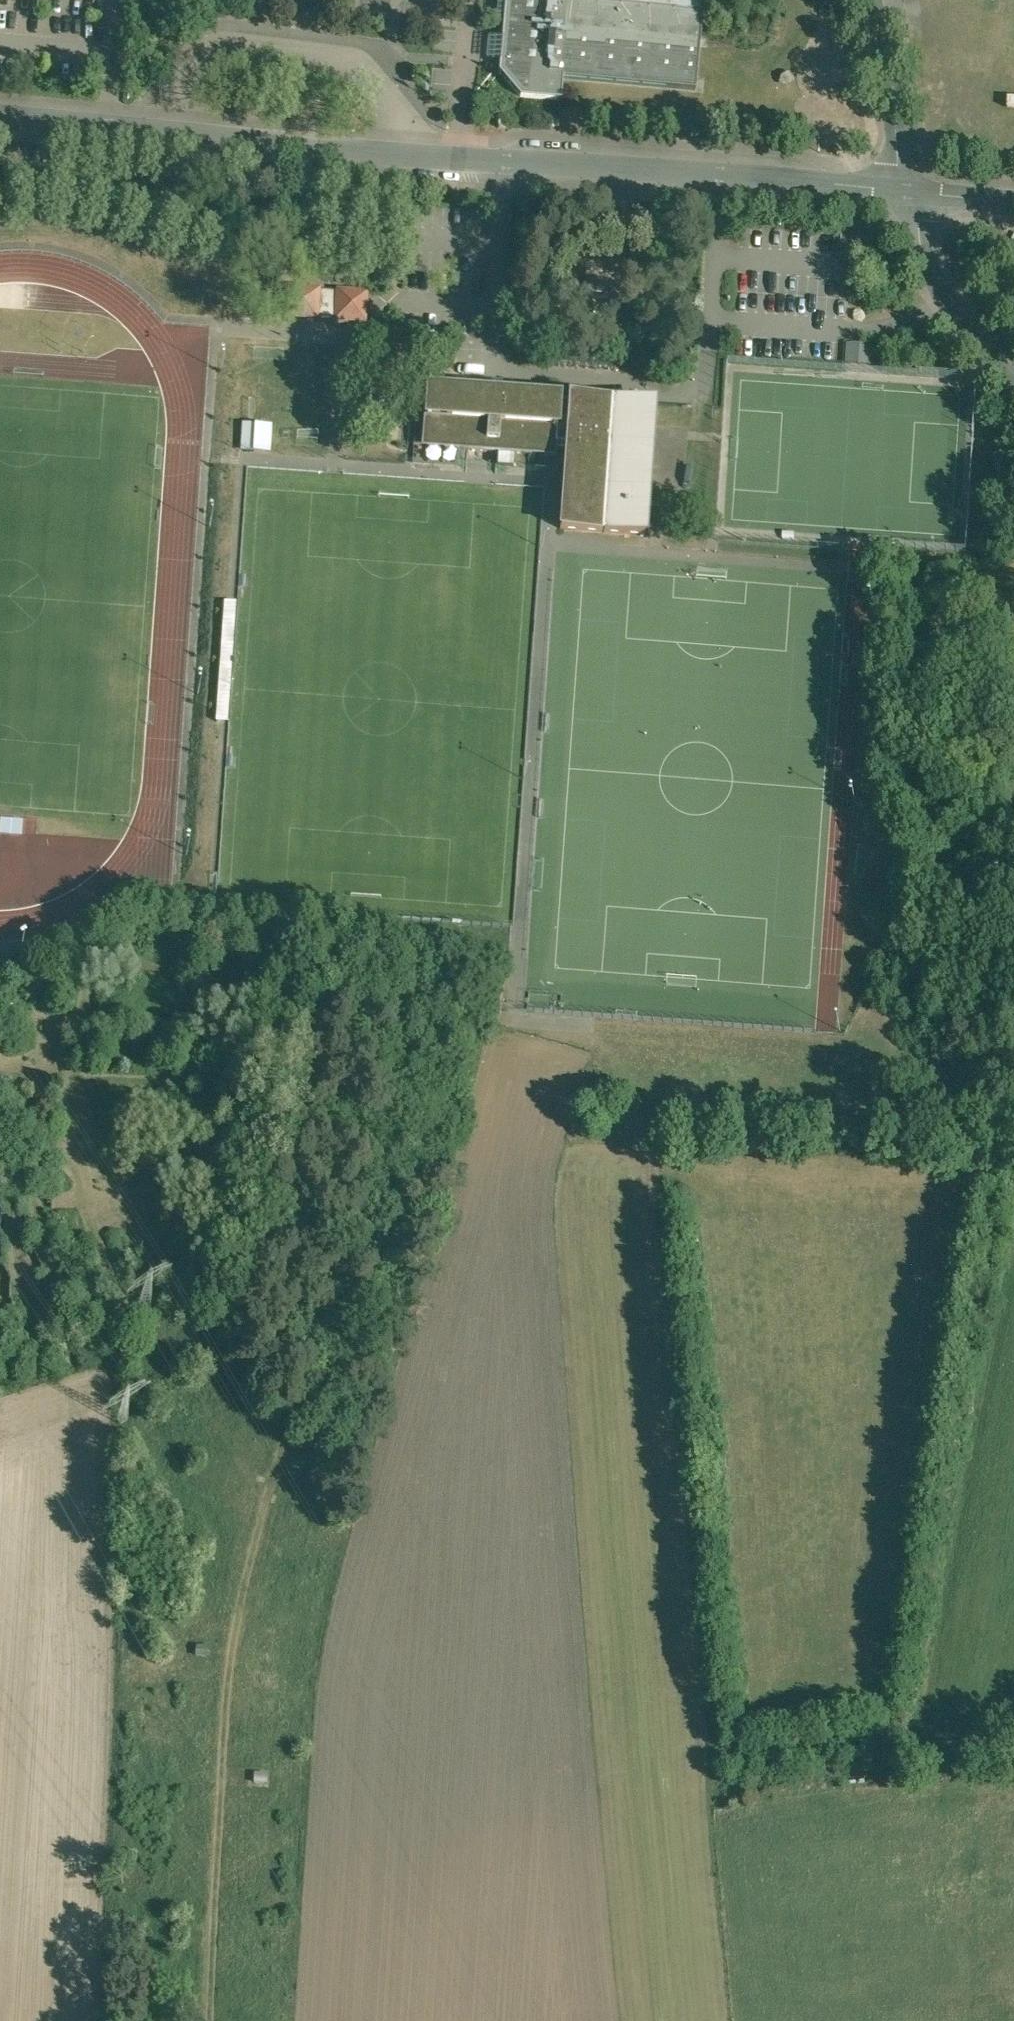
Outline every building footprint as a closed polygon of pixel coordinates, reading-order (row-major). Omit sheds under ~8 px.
[(502,38),(506,38),(504,59),(500,59),(499,73),(520,98),(561,102),(563,80),(697,92),(704,12),(701,11),(677,9),(678,0),(506,0),(502,38)] [(677,9),(701,11),(702,0),(678,0),(677,9)] [(319,290),(291,288),(289,316),(317,318),(319,290)] [(338,292),(319,290),(317,318),(337,319),(338,292)] [(367,293),(338,291),(337,319),(337,320),(365,322),(367,293)] [(848,344),(847,363),(873,364),(874,345),(848,344)] [(560,398),(428,389),(425,439),(556,448),(556,446),(559,405),(560,398)] [(614,402),(570,399),(569,406),(559,405),(556,446),(566,447),(561,529),(604,533),(614,402)] [(654,405),(614,402),(604,533),(645,535),(647,505),(654,405)]
